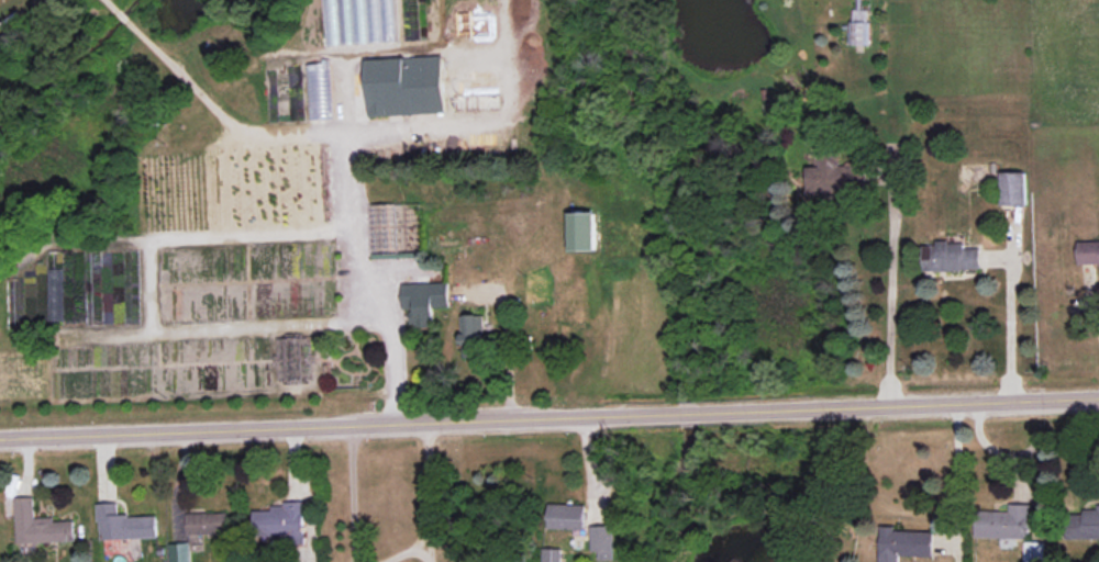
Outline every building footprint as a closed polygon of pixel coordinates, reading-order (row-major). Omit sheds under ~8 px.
[(396,0),(326,0),(327,27),(342,26),(343,44),(398,41),(396,0)] [(851,44),(869,45),(870,9),(852,9),(851,44)] [(367,59),(369,116),(446,113),(444,56),(367,59)] [(808,191),(866,191),(865,165),(839,165),(839,152),(819,152),(819,167),(807,167),(808,191)] [(1002,206),(1027,205),(1027,172),(1001,172),(1002,206)] [(597,250),(596,212),(569,213),(570,251),(597,250)] [(924,272),(980,269),(979,247),(964,248),(964,241),(923,243),(924,272)] [(1080,266),(1098,266),(1098,241),(1079,242),(1080,266)] [(449,282),(402,284),(402,309),(411,308),(412,326),(434,326),(434,308),(450,307),(449,282)] [(463,357),(484,356),(483,314),(462,315),(463,357)] [(17,543),(75,541),(74,521),(54,521),(54,517),(35,518),(34,496),(16,497),(17,543)] [(157,515),(118,516),(118,503),(98,503),(99,540),(158,538),(157,515)] [(254,511),(254,539),(305,538),(304,503),(273,503),(273,510),(254,511)] [(586,529),(586,505),(549,504),(548,528),(586,529)] [(1030,539),(1031,504),(1010,504),(1009,511),(976,511),(976,537),(1030,539)] [(1097,504),(1097,509),(1083,509),(1083,514),(1071,514),(1070,539),(1098,539),(1098,504),(1097,504)] [(187,514),(187,535),(229,533),(228,512),(187,514)] [(592,551),(599,551),(599,560),(614,560),(614,525),(592,526),(592,551)] [(933,531),(895,530),(895,526),(881,526),(881,561),(900,561),(900,556),(933,556),(933,531)] [(1045,542),(1025,542),(1025,561),(1045,561),(1045,542)] [(170,544),(170,561),(191,561),(190,543),(170,544)] [(563,549),(543,548),(543,561),(562,561),(563,549)]
